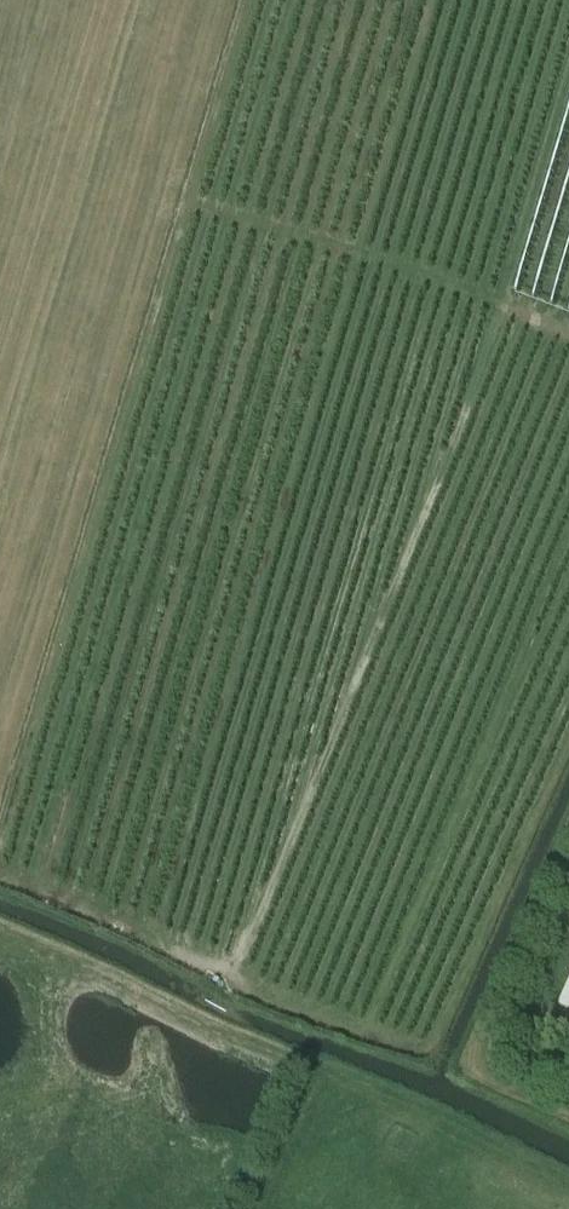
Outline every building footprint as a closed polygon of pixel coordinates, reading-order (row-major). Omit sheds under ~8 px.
[(560,1008),(568,1013),(568,987),(560,1008)]
